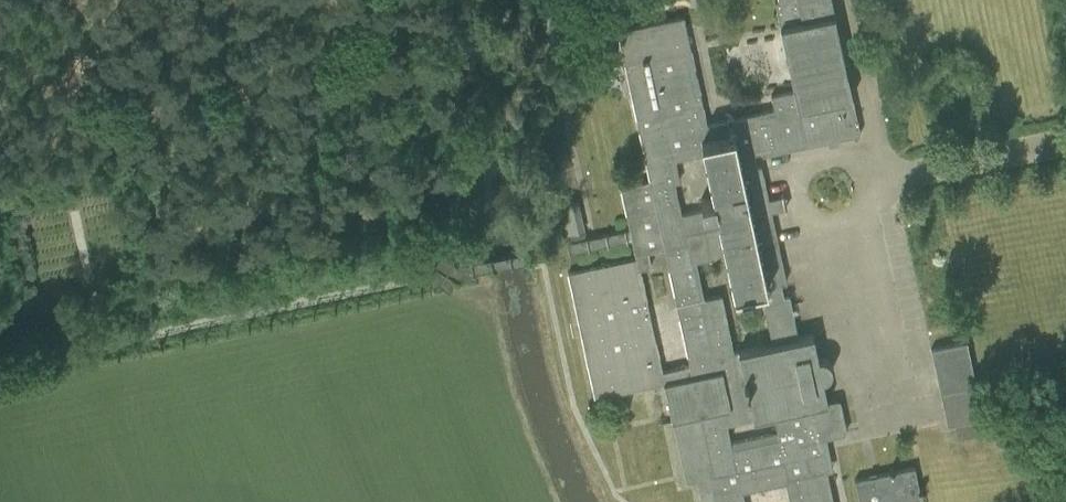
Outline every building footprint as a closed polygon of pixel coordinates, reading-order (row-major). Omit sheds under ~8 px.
[(778,1),(775,1),(794,90),(771,95),(774,109),(707,124),(690,48),(684,18),(618,32),(624,62),(650,180),(620,186),(627,216),(632,215),(640,252),(634,253),(635,254),(636,258),(568,272),(595,397),(663,382),(672,421),(674,420),(687,480),(697,478),(702,501),(744,501),(742,491),(785,482),(790,501),(823,501),(816,472),(827,470),(820,438),(845,433),(838,398),(827,401),(823,379),(824,379),(825,378),(826,378),(827,377),(828,377),(828,376),(829,376),(829,375),(830,374),(830,373),(831,373),(831,372),(831,371),(831,370),(831,369),(831,368),(831,367),(831,366),(831,365),(831,364),(830,363),(830,362),(829,362),(829,361),(828,360),(827,359),(826,359),(826,358),(825,358),(824,358),(823,357),(822,357),(821,357),(820,357),(819,357),(818,357),(813,334),(798,337),(789,294),(783,295),(781,283),(786,281),(761,166),(757,166),(754,153),(762,152),(762,155),(827,141),(828,145),(839,143),(838,139),(860,134),(831,0),(778,0),(778,1)] [(578,199),(558,202),(562,233),(583,230),(578,199)] [(931,349),(946,425),(952,424),(955,439),(985,433),(982,417),(967,341),(931,349)] [(920,494),(923,494),(922,489),(919,489),(914,467),(894,471),(894,469),(889,470),(890,472),(854,480),(859,501),(917,501),(922,501),(920,494)]
